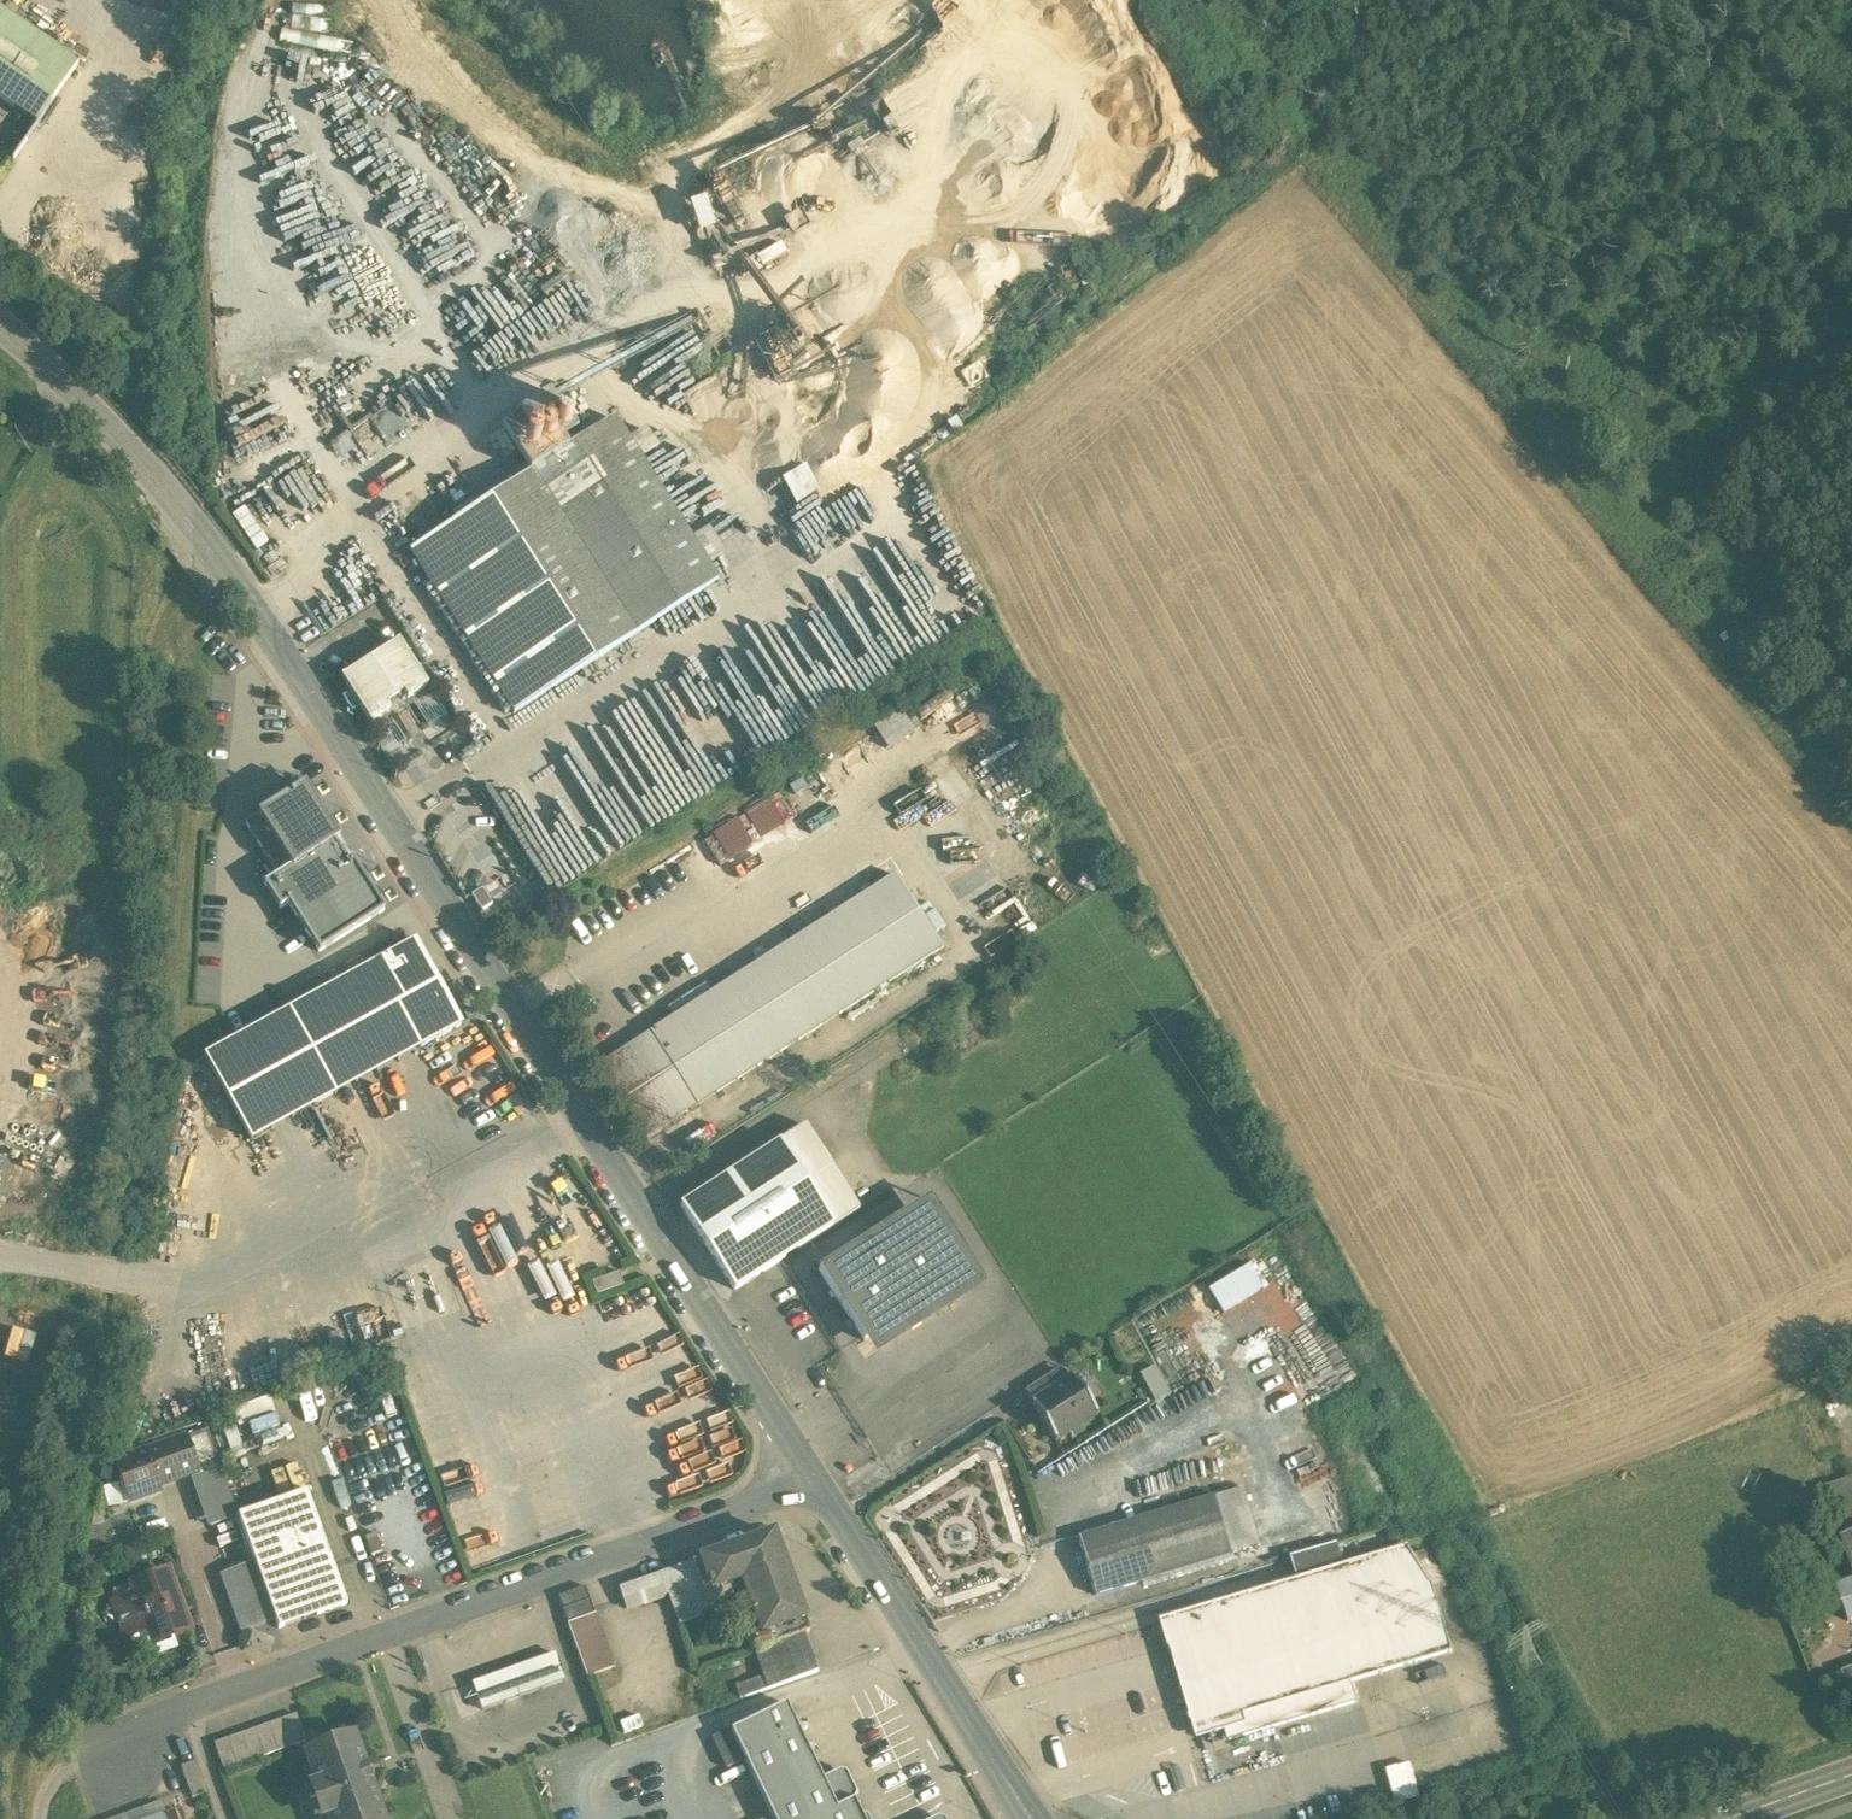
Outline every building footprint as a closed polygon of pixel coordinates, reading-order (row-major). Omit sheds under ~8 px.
[(0,11),(0,99),(37,124),(78,64),(0,11)] [(710,200),(694,204),(703,235),(719,231),(710,200)] [(499,430),(528,475),(566,451),(537,406),(499,430)] [(528,475),(409,552),(514,715),(717,583),(613,420),(566,451),(528,475)] [(808,466),(784,479),(799,505),(822,492),(808,466)] [(398,642),(341,678),(369,724),(390,711),(386,705),(403,694),(407,700),(427,687),(398,642)] [(904,711),(877,728),(892,751),(919,734),(904,711)] [(304,788),(245,825),(278,877),(290,869),(292,872),(335,844),(339,842),(304,788)] [(705,836),(721,865),(788,826),(772,798),(705,836)] [(319,954),(384,912),(351,861),(348,863),(335,844),(292,872),(290,869),(278,877),(264,887),(280,911),(288,906),(319,954)] [(895,876),(650,1033),(697,1106),(942,949),(895,876)] [(481,889),(471,896),(481,911),(492,905),(481,889)] [(415,941),(204,1058),(250,1142),(418,1049),(419,1050),(462,1026),(415,941)] [(697,1106),(650,1033),(592,1070),(639,1143),(697,1106)] [(858,1210),(805,1126),(780,1142),(834,1226),(858,1210)] [(780,1142),(680,1206),(734,1291),(834,1226),(780,1142)] [(903,1216),(818,1271),(863,1342),(948,1287),(903,1216)] [(618,1273),(591,1282),(596,1296),(623,1286),(618,1273)] [(1055,1371),(1042,1379),(1050,1391),(1063,1383),(1055,1371)] [(1050,1391),(1031,1404),(1055,1442),(1068,1434),(1070,1437),(1072,1436),(1080,1430),(1081,1431),(1082,1430),(1080,1426),(1097,1415),(1073,1377),(1063,1383),(1050,1391)] [(1841,1383),(1848,1402),(1851,1401),(1851,1378),(1841,1383)] [(1823,1399),(1795,1409),(1841,1540),(1851,1536),(1851,1480),(1823,1399)] [(207,1431),(147,1452),(160,1486),(219,1465),(207,1431)] [(147,1452),(116,1463),(123,1483),(113,1487),(120,1505),(130,1502),(161,1491),(160,1486),(147,1452)] [(991,1458),(1016,1542),(1033,1537),(1009,1453),(991,1458)] [(346,1606),(306,1492),(238,1516),(275,1621),(278,1630),(346,1606)] [(1216,1497),(1124,1524),(1078,1538),(1095,1596),(1141,1582),(1234,1554),(1216,1497)] [(772,1534),(714,1555),(721,1574),(732,1570),(735,1579),(744,1576),(753,1600),(791,1586),(772,1534)] [(1841,1540),(1851,1570),(1851,1536),(1841,1540)] [(1337,1544),(1291,1558),(1298,1582),(1344,1569),(1337,1544)] [(1298,1582),(1161,1623),(1197,1742),(1247,1727),(1244,1716),(1453,1652),(1432,1586),(1410,1550),(1344,1569),(1298,1582)] [(791,1586),(753,1600),(744,1576),(735,1579),(732,1570),(721,1574),(714,1555),(691,1563),(710,1615),(740,1604),(757,1651),(757,1652),(804,1635),(809,1633),(791,1586)] [(254,1562),(220,1575),(241,1633),(275,1621),(254,1562)] [(691,1563),(618,1589),(626,1610),(668,1595),(678,1626),(710,1615),(691,1563)] [(168,1572),(133,1585),(136,1595),(115,1603),(127,1636),(148,1628),(152,1638),(168,1632),(170,1638),(189,1631),(182,1612),(178,1613),(172,1594),(175,1593),(168,1572)] [(1834,1588),(1844,1618),(1851,1615),(1851,1582),(1834,1588)] [(585,1587),(558,1597),(567,1624),(594,1614),(585,1587)] [(804,1635),(757,1652),(757,1651),(755,1652),(764,1676),(769,1690),(818,1672),(804,1635)] [(555,1654),(473,1684),(483,1710),(565,1681),(555,1654)] [(1839,1675),(1847,1693),(1851,1691),(1851,1670),(1839,1675)] [(764,1676),(735,1687),(740,1700),(769,1690),(764,1676)] [(731,1731),(773,1818),(863,1818),(853,1800),(836,1808),(786,1704),(731,1731)] [(296,1714),(214,1743),(224,1770),(305,1741),(296,1714)] [(305,1752),(316,1783),(310,1786),(321,1817),(328,1815),(329,1818),(383,1818),(370,1781),(371,1780),(366,1765),(364,1766),(353,1735),(305,1752)] [(194,1762),(181,1767),(192,1798),(206,1793),(194,1762)]
